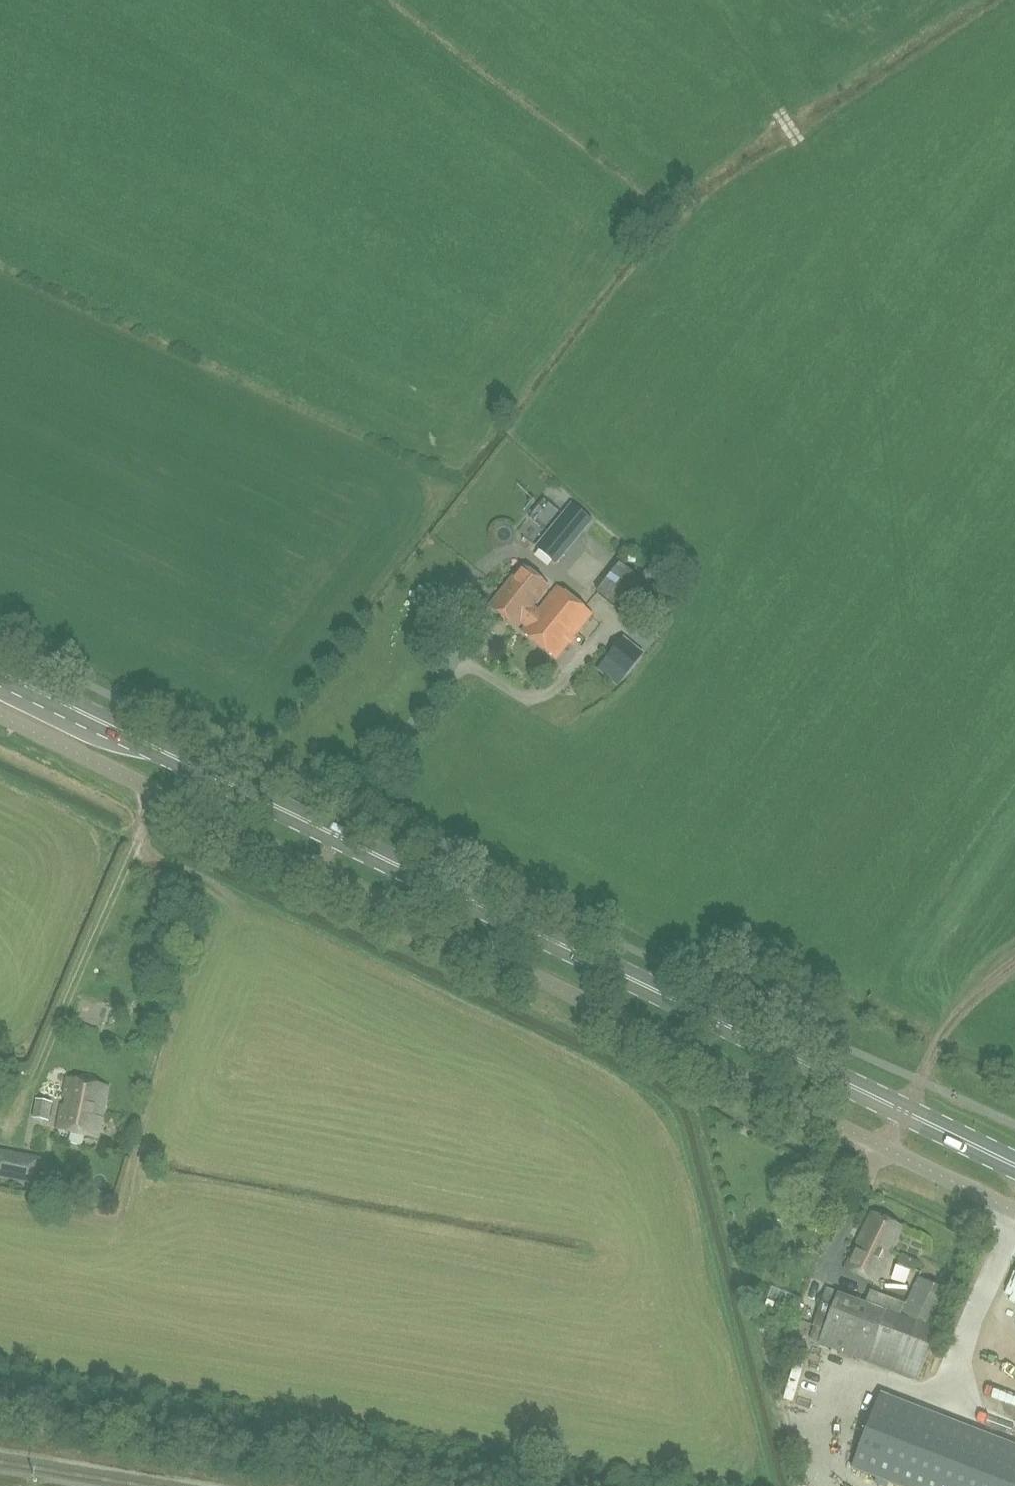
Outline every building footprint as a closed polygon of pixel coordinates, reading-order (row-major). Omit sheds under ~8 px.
[(556,563),(583,530),(564,515),(537,547),(556,563)] [(592,588),(609,568),(592,554),(575,574),(592,588)] [(652,588),(621,564),(598,592),(629,617),(652,588)] [(521,622),(527,626),(540,611),(534,606),(550,586),(525,566),(492,606),(517,627),(521,622)] [(559,588),(540,611),(527,626),(523,632),(557,660),(593,616),(559,588)] [(629,642),(610,659),(626,676),(644,659),(629,642)] [(100,1118),(103,1118),(110,1085),(70,1077),(60,1128),(97,1134),(100,1118)] [(51,1126),(59,1084),(44,1083),(37,1123),(51,1126)] [(55,1154),(0,1141),(0,1142),(0,1167),(50,1179),(55,1154)] [(876,1283),(904,1227),(874,1213),(847,1269),(876,1283)] [(902,1319),(829,1289),(814,1325),(826,1330),(820,1344),(917,1383),(953,1294),(918,1279),(902,1319)] [(882,1393),(852,1469),(896,1485),(1014,1485),(1014,1445),(882,1393)]
